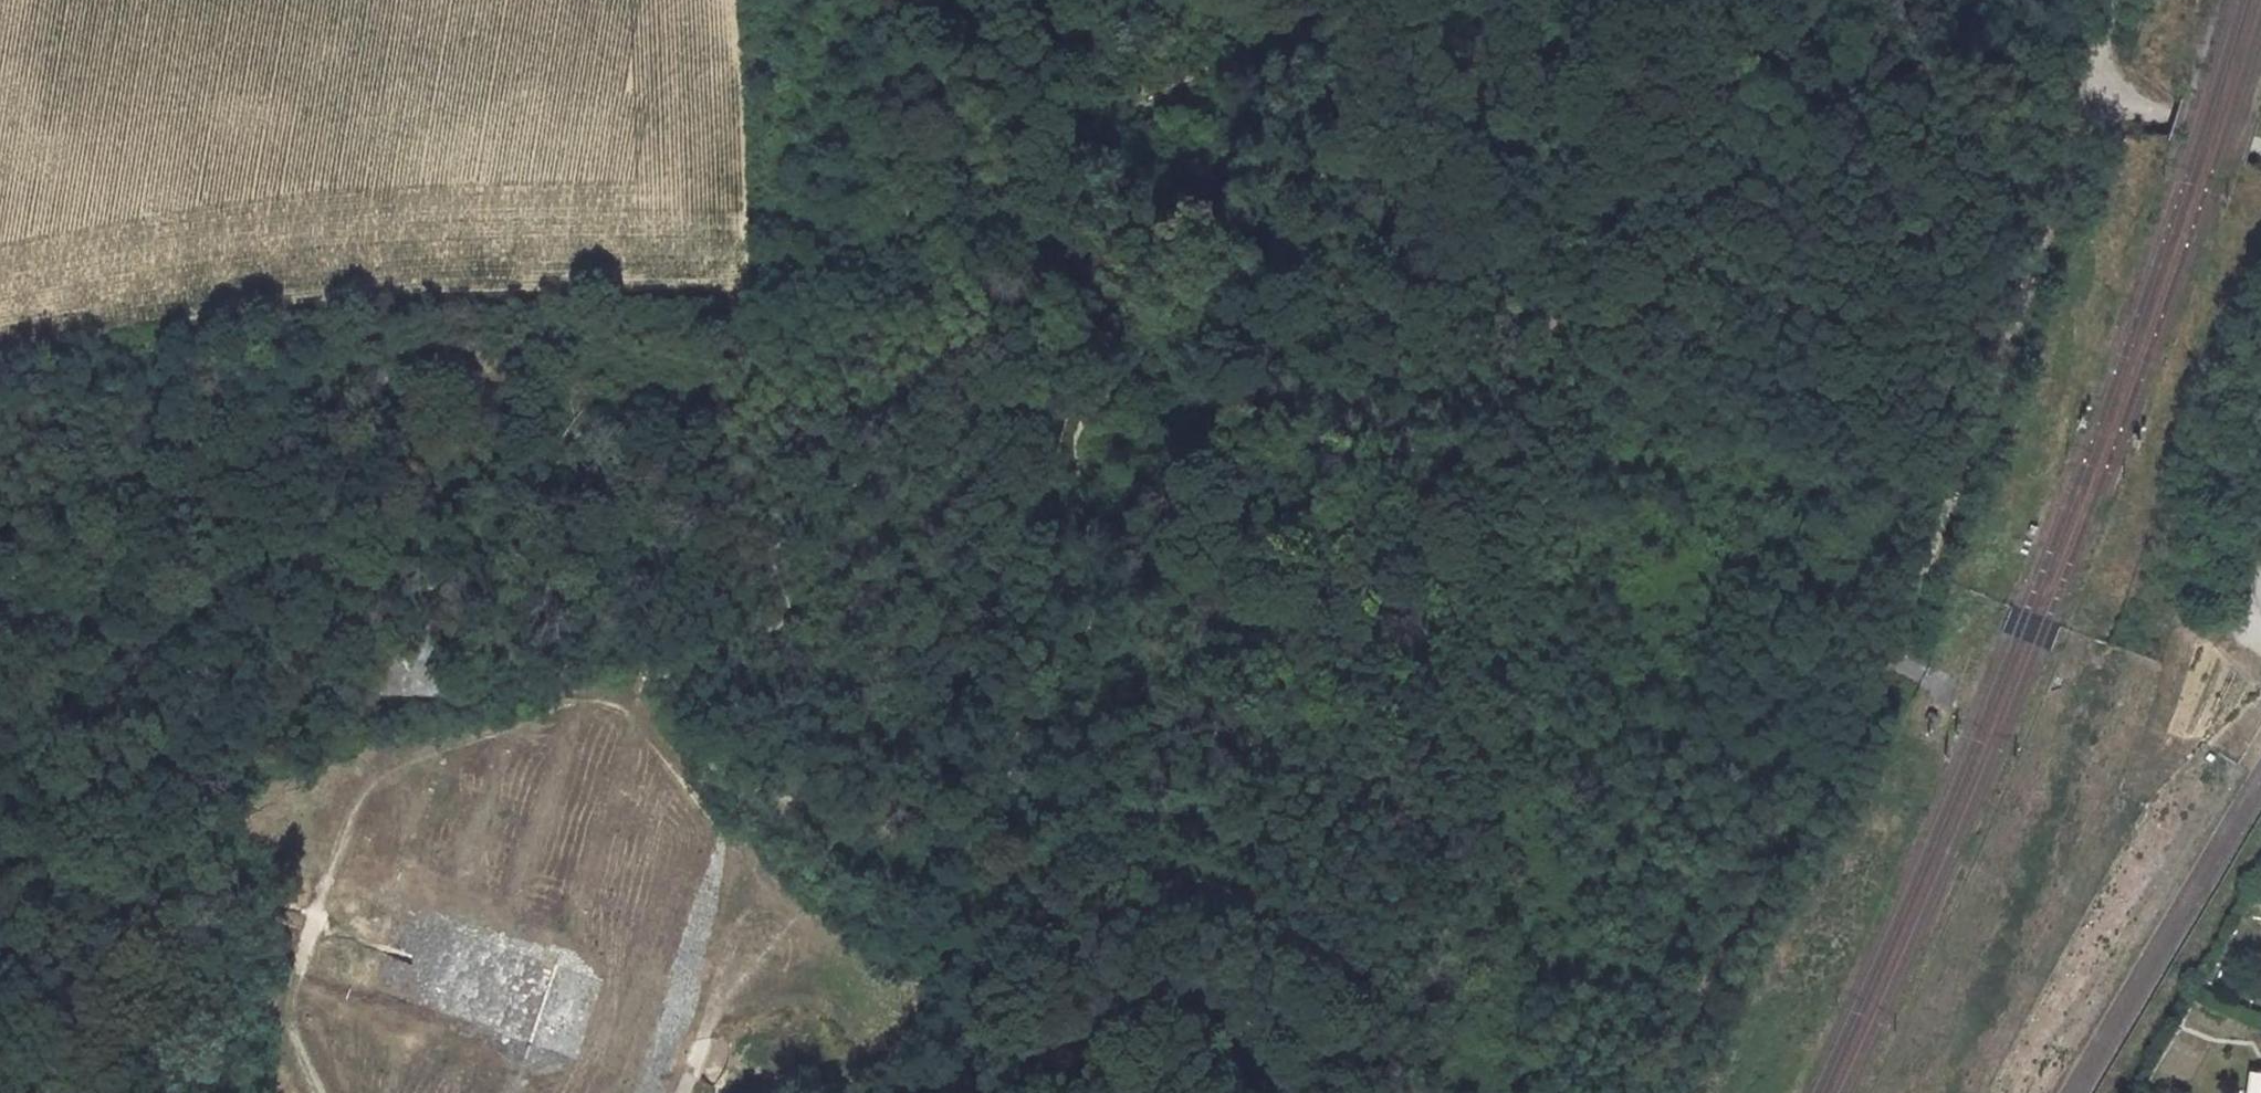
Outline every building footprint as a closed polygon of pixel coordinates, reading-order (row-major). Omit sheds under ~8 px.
[(461,618),(344,615),(342,694),(459,697),(461,618)]
